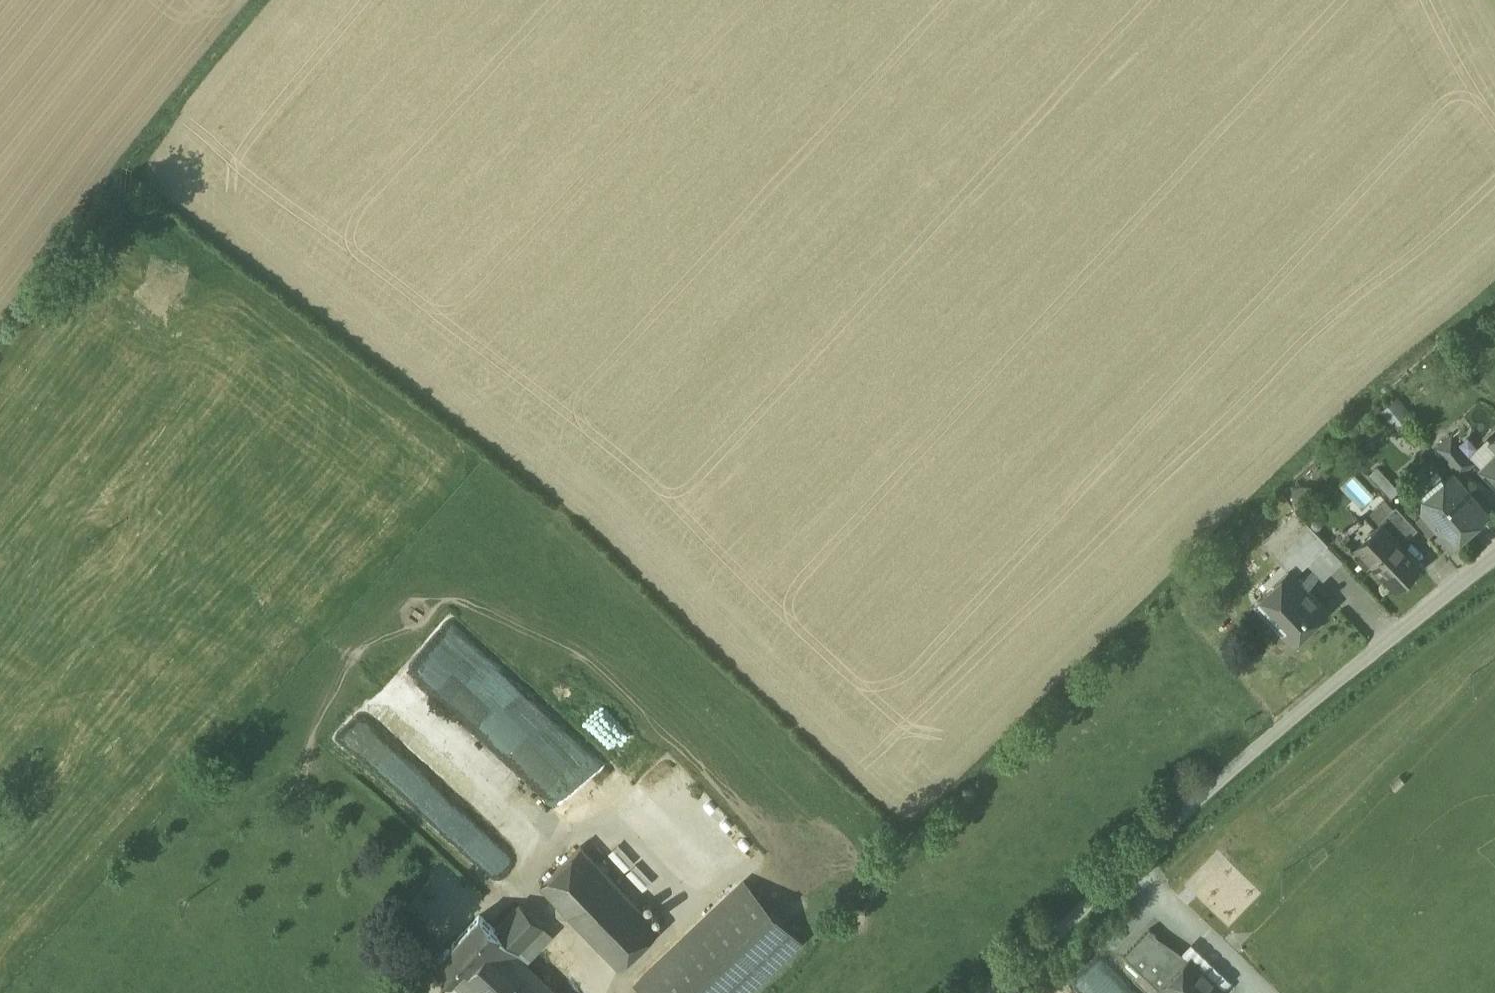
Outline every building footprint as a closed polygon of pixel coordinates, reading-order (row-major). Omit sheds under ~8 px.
[(1451,437),(1439,447),(1459,471),(1471,461),(1451,437)] [(1482,469),(1494,481),(1494,456),(1482,469)] [(1486,512),(1453,474),(1423,500),(1422,508),(1438,526),(1445,526),(1455,538),(1486,512)] [(1418,528),(1396,506),(1379,522),(1381,524),(1382,523),(1402,544),(1418,528)] [(1296,511),(1263,543),(1288,569),(1289,568),(1296,575),(1328,544),(1296,511)] [(1402,544),(1382,523),(1381,524),(1353,550),(1368,566),(1373,561),(1397,587),(1421,564),(1402,544)] [(1288,569),(1254,601),(1293,641),(1328,608),(1296,575),(1289,568),(1288,569)] [(660,924),(580,845),(540,886),(621,964),(660,924)] [(635,984),(644,992),(748,992),(802,942),(744,881),(635,984)] [(495,928),(480,914),(435,962),(468,992),(558,992),(526,962),(563,923),(532,891),(495,928)] [(1159,937),(1150,928),(1124,955),(1161,990),(1165,986),(1163,984),(1189,957),(1159,937)] [(1040,992),(1146,992),(1095,943),(1089,949),(1040,992)] [(1189,957),(1163,984),(1165,986),(1172,992),(1222,992),(1224,990),(1189,957)]
